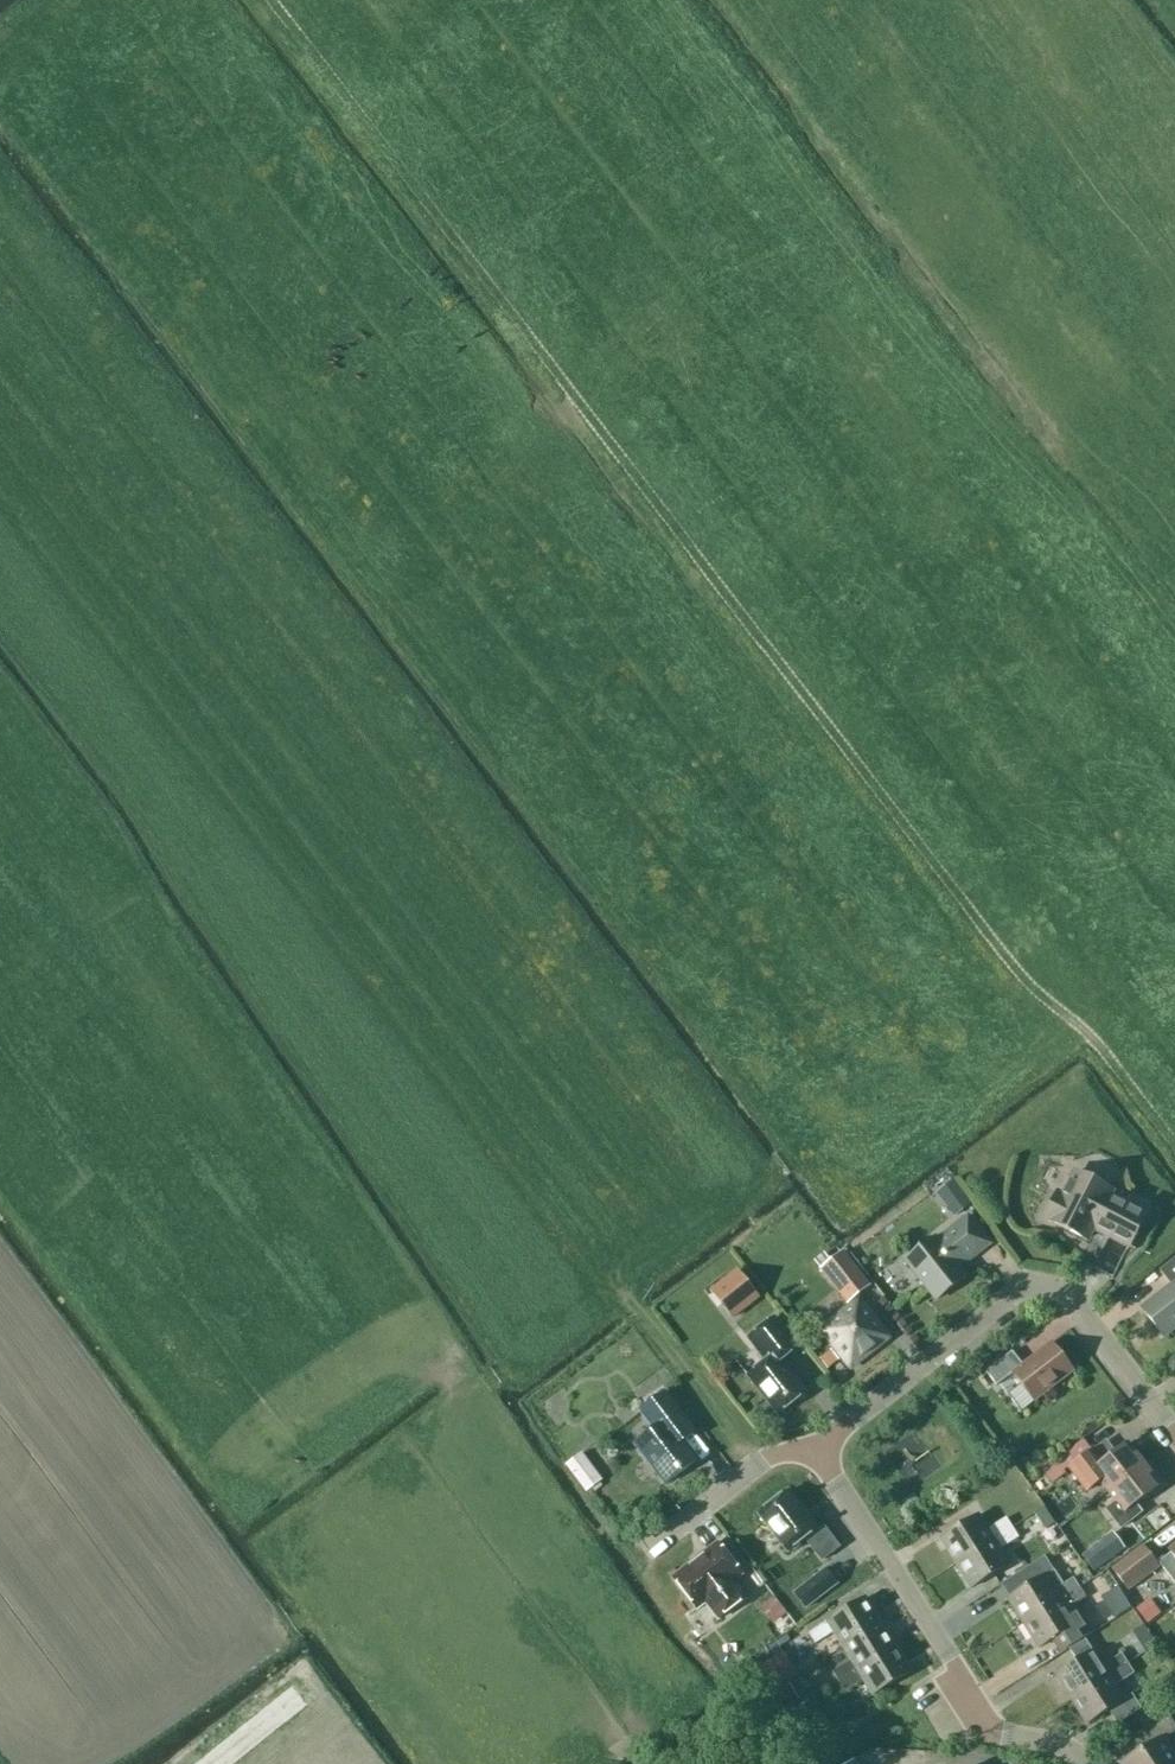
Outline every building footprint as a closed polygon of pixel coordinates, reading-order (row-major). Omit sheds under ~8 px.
[(1129,1246),(1146,1213),(1109,1195),(1111,1190),(1075,1172),(1063,1196),(1057,1193),(1044,1218),(1086,1239),(1093,1227),(1129,1246)] [(966,1276),(958,1266),(989,1243),(968,1216),(938,1240),(935,1237),(905,1261),(935,1300),(966,1276)] [(845,1250),(823,1267),(849,1301),(871,1284),(845,1250)] [(1163,1271),(1172,1283),(1141,1308),(1163,1336),(1174,1327),(1174,1261),(1163,1271)] [(759,1297),(738,1270),(712,1290),(732,1317),(759,1297)] [(859,1299),(821,1329),(850,1365),(888,1336),(859,1299)] [(766,1361),(747,1376),(778,1414),(806,1392),(781,1360),(798,1347),(774,1317),(748,1338),(766,1361)] [(1013,1373),(1034,1401),(1073,1371),(1051,1343),(1022,1365),(1012,1351),(986,1371),(996,1385),(1013,1373)] [(641,1410),(655,1428),(636,1443),(666,1483),(695,1461),(673,1432),(686,1422),(664,1393),(641,1410)] [(621,1403),(608,1417),(618,1427),(632,1414),(621,1403)] [(1108,1491),(1144,1463),(1128,1443),(1102,1464),(1092,1450),(1091,1450),(1083,1439),(1042,1469),(1051,1481),(1069,1468),(1087,1491),(1100,1481),(1108,1491)] [(565,1466),(586,1493),(603,1480),(582,1453),(565,1466)] [(1135,1503),(1160,1484),(1144,1463),(1108,1491),(1114,1499),(1103,1508),(1119,1528),(1141,1511),(1135,1503)] [(787,1551),(817,1528),(788,1491),(758,1514),(787,1551)] [(1031,1513),(1020,1523),(1032,1537),(1044,1527),(1031,1513)] [(987,1529),(978,1514),(940,1539),(956,1563),(1012,1528),(1006,1518),(987,1529)] [(971,1588),(1009,1564),(1000,1549),(1018,1537),(1012,1528),(956,1563),(971,1588)] [(1080,1553),(1093,1570),(1124,1547),(1111,1530),(1080,1553)] [(718,1619),(746,1597),(734,1581),(742,1574),(717,1542),(672,1577),(697,1609),(705,1603),(718,1619)] [(1110,1568),(1127,1590),(1158,1566),(1141,1544),(1110,1568)] [(1168,1549),(1170,1552),(1158,1562),(1174,1583),(1174,1582),(1174,1544),(1168,1549)] [(1029,1585),(1007,1599),(1023,1623),(1079,1587),(1073,1578),(1063,1584),(1053,1571),(1044,1556),(1020,1571),(1029,1585)] [(795,1594),(807,1609),(839,1585),(827,1569),(795,1594)] [(1039,1648),(1060,1634),(1069,1647),(1084,1637),(1092,1631),(1083,1618),(1075,1604),(1085,1597),(1079,1587),(1023,1623),(1039,1648)] [(808,1633),(815,1643),(833,1631),(842,1645),(880,1622),(865,1597),(827,1621),(827,1622),(808,1633)] [(1147,1597),(1134,1608),(1146,1622),(1159,1612),(1147,1597)] [(780,1632),(794,1631),(792,1612),(777,1614),(780,1632)] [(842,1645),(852,1660),(832,1672),(839,1682),(896,1646),(880,1622),(842,1645)] [(798,1658),(813,1652),(806,1631),(790,1637),(798,1658)] [(1069,1647),(1077,1661),(1055,1675),(1071,1699),(1127,1663),(1121,1653),(1102,1665),(1093,1652),(1084,1637),(1069,1647)] [(766,1647),(773,1658),(758,1667),(772,1689),(797,1673),(777,1641),(766,1647)] [(845,1691),(863,1680),(873,1695),(911,1671),(896,1646),(839,1682),(845,1691)] [(1123,1699),(1114,1685),(1134,1673),(1127,1663),(1071,1699),(1087,1724),(1108,1710),(1117,1723),(1141,1708),(1131,1693),(1123,1699)] [(774,1692),(784,1709),(799,1700),(789,1683),(774,1692)] [(1121,1763),(1174,1763),(1174,1756),(1164,1738),(1174,1731),(1174,1724),(1167,1712),(1136,1732),(1146,1748),(1121,1763)]
